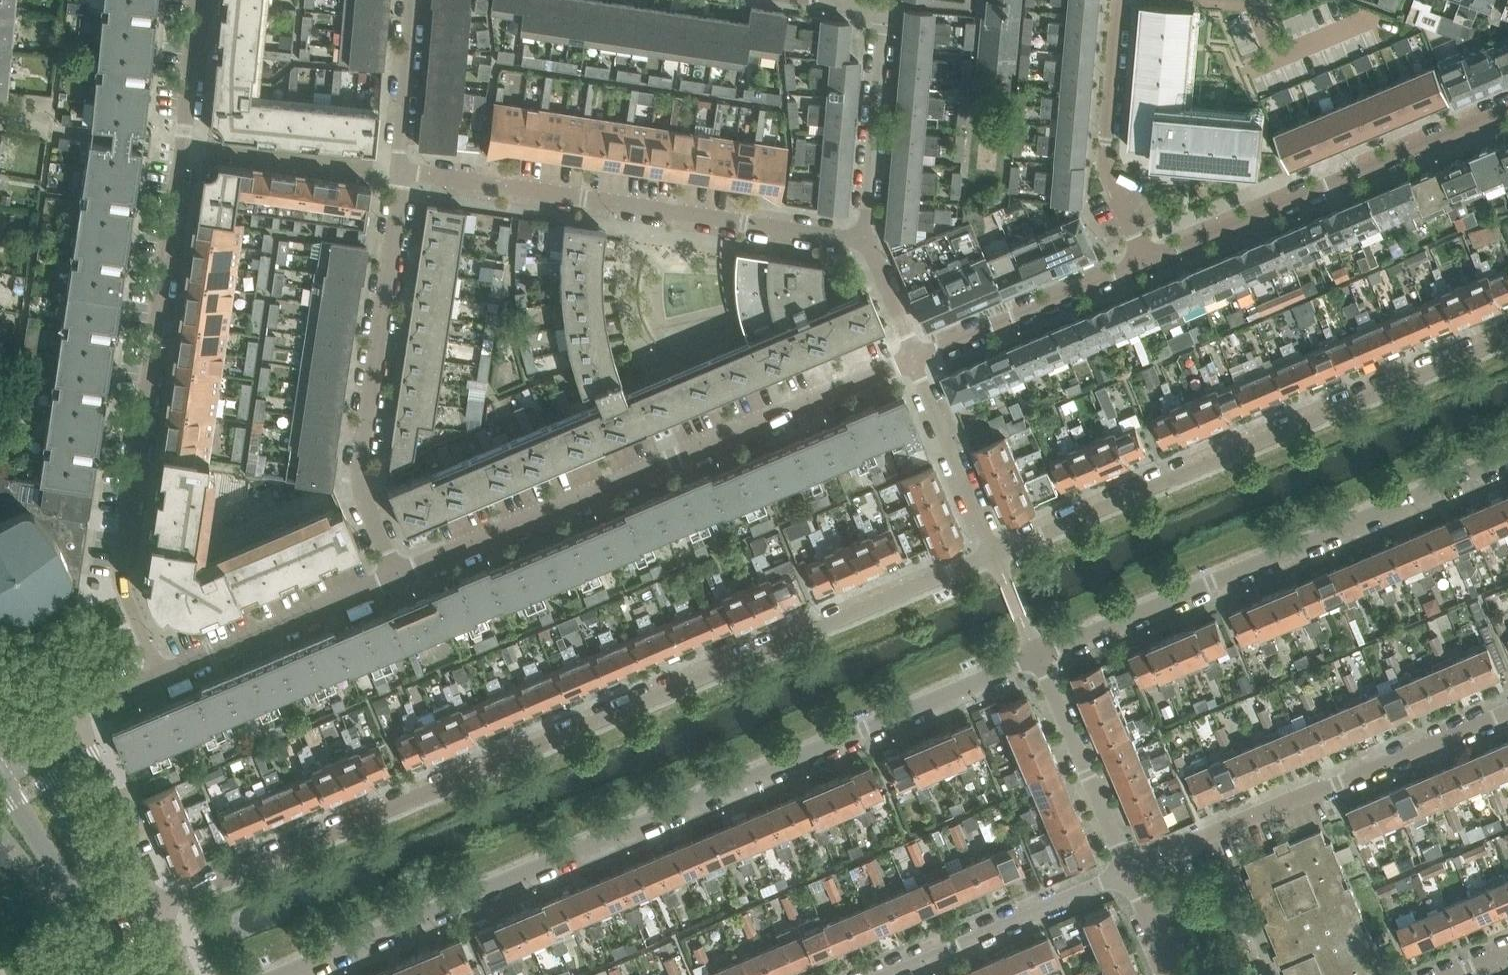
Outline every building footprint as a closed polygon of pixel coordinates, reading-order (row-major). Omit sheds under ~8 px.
[(13,13),(14,0),(0,0),(0,12),(13,13)] [(157,23),(158,23),(159,8),(158,8),(157,8),(157,0),(103,0),(103,5),(108,5),(107,16),(102,15),(99,41),(153,46),(155,23),(157,23)] [(210,121),(210,122),(221,135),(374,150),(378,111),(377,111),(378,98),(368,97),(367,110),(338,107),(339,94),(331,94),(330,106),(295,103),(296,90),(288,89),(287,102),(250,98),(252,75),(254,75),(256,56),(267,57),(268,49),(257,48),(260,13),(272,14),(272,6),(261,5),(262,0),(222,0),(210,121)] [(343,14),(387,18),(388,1),(372,0),(344,0),(343,14)] [(508,16),(510,0),(493,0),(491,14),(508,16)] [(508,16),(523,19),(526,0),(510,0),(508,16)] [(537,37),(542,0),(526,0),(523,19),(521,34),(537,37)] [(537,37),(552,39),(558,0),(542,0),(537,37)] [(552,39),(568,42),(575,0),(558,0),(552,39)] [(568,42),(584,44),(591,0),(575,0),(568,42)] [(597,0),(591,0),(584,44),(600,46),(607,2),(597,0)] [(1018,0),(984,0),(978,66),(1012,69),(1016,21),(1017,22),(1019,3),(1018,3),(1018,0)] [(1069,4),(1068,14),(1094,16),(1096,0),(1050,0),(1050,3),(1069,4)] [(1385,6),(1391,8),(1394,0),(1387,0),(1385,6)] [(1391,8),(1397,10),(1401,0),(1394,0),(1391,8)] [(1416,23),(1424,26),(1437,30),(1443,15),(1431,10),(1435,0),(1424,0),(1422,7),(1416,23)] [(1437,30),(1446,34),(1458,38),(1463,22),(1471,0),(1462,0),(1455,19),(1443,15),(1437,30)] [(1457,40),(1458,44),(1472,38),(1477,26),(1473,24),(1480,4),(1492,8),(1495,0),(1471,0),(1463,22),(1458,38),(1457,40)] [(1488,20),(1500,24),(1504,12),(1507,2),(1507,0),(1495,0),(1492,8),(1488,20)] [(68,2),(67,12),(75,13),(76,3),(68,2)] [(434,2),(433,17),(468,20),(469,4),(467,4),(434,2)] [(623,4),(607,2),(600,46),(616,49),(623,4)] [(476,4),(474,12),(486,14),(487,6),(476,4)] [(623,4),(616,49),(632,51),(639,6),(623,4)] [(1149,4),(1136,146),(1161,149),(1160,162),(1195,166),(1196,158),(1268,165),(1272,118),(1186,111),(1196,8),(1149,4)] [(283,15),(284,7),(272,6),(272,14),(283,15)] [(639,6),(632,51),(648,54),(655,9),(639,6)] [(295,16),(296,8),(284,7),(283,15),(295,16)] [(745,52),(761,55),(768,10),(751,7),(749,23),(745,52)] [(655,9),(648,54),(664,56),(670,11),(655,9)] [(768,10),(761,55),(777,57),(784,14),(784,12),(768,10)] [(950,24),(931,22),(932,12),(906,10),(904,29),(949,33),(950,24)] [(686,14),(670,11),(664,56),(679,58),(686,14)] [(6,92),(13,13),(0,12),(0,92),(6,92)] [(343,14),(342,30),(386,34),(387,18),(343,14)] [(702,16),(686,14),(679,58),(695,61),(702,16)] [(1048,21),(1047,31),(1093,35),(1094,16),(1068,14),(1067,23),(1048,21)] [(303,15),(302,26),(314,27),(315,16),(303,15)] [(702,16),(695,61),(711,63),(718,18),(702,16)] [(1024,16),(1023,29),(1031,30),(1032,16),(1024,16)] [(433,17),(432,33),(466,36),(468,20),(433,17)] [(718,18),(711,63),(727,66),(734,21),(718,18)] [(802,28),(801,37),(847,41),(848,21),(821,19),(821,30),(802,28)] [(749,23),(734,21),(727,66),(743,68),(745,52),(749,23)] [(966,21),(965,34),(973,35),(974,22),(966,21)] [(787,22),(785,35),(793,37),(795,24),(787,22)] [(302,26),(301,38),(313,39),(314,27),(302,26)] [(1424,26),(1425,27),(1441,66),(1443,70),(1457,103),(1507,81),(1507,74),(1496,47),(1493,38),(1484,42),(1481,34),(1472,38),(1458,44),(1463,56),(1453,61),(1451,56),(1447,57),(1442,45),(1446,34),(1437,30),(1424,26)] [(476,29),(477,38),(489,36),(488,28),(476,29)] [(904,29),(902,48),(929,50),(930,41),(948,42),(949,33),(904,29)] [(1023,29),(1022,42),(1030,42),(1031,30),(1023,29)] [(342,30),(340,46),(384,50),(386,34),(342,30)] [(1065,42),(1064,51),(1091,54),(1093,35),(1047,31),(1046,40),(1065,42)] [(432,33),(430,49),(465,52),(466,36),(432,33)] [(965,34),(964,47),(972,48),(973,35),(965,34)] [(785,35),(783,48),(791,49),(793,37),(785,35)] [(489,36),(477,38),(478,46),(490,44),(489,36)] [(1410,36),(1401,40),(1406,51),(1415,47),(1410,36)] [(819,48),(818,58),(831,59),(845,59),(847,41),(801,37),(800,46),(819,48)] [(1401,40),(1393,43),(1397,54),(1406,51),(1401,40)] [(96,76),(93,102),(147,107),(149,84),(151,84),(152,84),(153,69),(152,69),(151,69),(153,46),(99,41),(97,66),(102,66),(101,77),(96,76)] [(1496,47),(1507,74),(1507,42),(1496,47)] [(340,46),(339,62),(381,66),(383,66),(384,50),(340,46)] [(300,47),(299,59),(311,60),(312,48),(300,47)] [(928,60),(929,50),(902,48),(901,66),(946,70),(947,61),(928,60)] [(279,58),(280,50),(268,49),(267,57),(279,58)] [(430,49),(429,65),(463,68),(465,52),(430,49)] [(498,49),(497,58),(498,60),(499,61),(505,62),(506,50),(498,49)] [(290,59),(291,51),(280,50),(279,58),(290,59)] [(515,52),(506,50),(505,62),(513,63),(515,52)] [(1045,59),(1044,68),(1089,72),(1091,54),(1064,51),(1064,61),(1045,59)] [(1021,53),(1019,66),(1028,67),(1029,54),(1021,53)] [(1370,53),(1362,56),(1366,67),(1375,64),(1370,53)] [(521,64),(533,66),(534,56),(523,55),(521,64)] [(534,56),(533,66),(545,68),(546,58),(534,56)] [(1362,56),(1353,60),(1357,71),(1366,67),(1362,56)] [(553,69),(564,71),(566,61),(554,59),(553,69)] [(811,67),(810,76),(856,80),(858,60),(845,59),(831,59),(830,68),(811,67)] [(963,59),(961,72),(970,73),(971,60),(963,59)] [(566,61),(564,71),(576,73),(578,63),(566,61)] [(479,62),(478,70),(490,72),(491,63),(479,62)] [(793,62),(784,62),(785,75),(794,75),(793,62)] [(586,64),(584,74),(596,76),(598,66),(586,64)] [(1436,64),(1415,73),(1431,109),(1452,101),(1436,64)] [(297,78),(299,65),(295,65),(290,69),(289,77),(297,78)] [(429,65),(427,81),(462,85),(463,68),(429,65)] [(609,67),(598,66),(596,76),(608,77),(609,67)] [(901,66),(899,85),(925,87),(926,78),(945,80),(946,70),(901,66)] [(1019,66),(1018,79),(1026,80),(1028,67),(1019,66)] [(340,82),(341,69),(334,68),(332,81),(340,82)] [(1043,77),(1062,79),(1061,89),(1088,91),(1089,72),(1044,68),(1043,77)] [(616,79),(628,80),(629,70),(618,69),(616,79)] [(1331,69),(1322,73),(1326,84),(1335,80),(1331,69)] [(478,70),(477,78),(488,80),(490,72),(478,70)] [(641,72),(629,70),(628,80),(639,82),(641,72)] [(367,72),(359,71),(358,81),(366,81),(367,72)] [(961,72),(960,85),(968,86),(970,73),(961,72)] [(648,83),(659,85),(661,75),(649,73),(648,83)] [(1322,73),(1313,77),(1318,88),(1326,84),(1322,73)] [(1415,73),(1395,81),(1411,118),(1431,109),(1415,73)] [(546,75),(543,92),(550,93),(553,76),(546,75)] [(661,75),(659,85),(671,87),(673,77),(661,75)] [(795,88),(794,75),(785,75),(786,88),(795,88)] [(829,87),(828,96),(855,98),(856,80),(810,76),(810,85),(829,87)] [(296,90),(297,78),(289,77),(288,89),(296,90)] [(679,88),(691,90),(692,80),(681,78),(679,88)] [(692,80),(691,90),(703,92),(704,82),(692,80)] [(339,94),(340,82),(332,81),(331,94),(339,94)] [(427,81),(426,98),(460,101),(462,85),(427,81)] [(1395,81),(1376,89),(1391,126),(1411,118),(1395,81)] [(589,82),(586,98),(593,100),(595,83),(589,82)] [(712,83),(711,93),(723,95),(724,85),(712,83)] [(502,103),(504,86),(498,85),(487,151),(486,151),(487,153),(507,147),(516,149),(523,106),(502,103)] [(736,87),(724,85),(723,95),(734,97),(736,87)] [(943,99),(925,97),(925,87),(899,85),(897,104),(943,108),(943,99)] [(378,98),(379,87),(375,86),(370,86),(368,97),(378,98)] [(1291,86),(1282,90),(1287,101),(1295,97),(1291,86)] [(631,88),(629,105),(636,106),(638,89),(631,88)] [(744,88),(742,98),(754,100),(756,90),(744,88)] [(1041,96),(1040,106),(1086,110),(1088,91),(1061,89),(1060,98),(1041,96)] [(1376,89),(1356,98),(1371,135),(1391,126),(1376,89)] [(756,90),(754,100),(766,101),(767,91),(756,90)] [(1017,90),(1016,104),(1024,104),(1026,91),(1017,90)] [(1282,90),(1273,94),(1278,105),(1287,101),(1282,90)] [(544,109),(537,152),(559,155),(565,113),(547,110),(550,93),(543,92),(541,109),(544,109)] [(474,93),(473,101),(485,103),(486,95),(474,93)] [(674,95),(671,112),(678,113),(681,96),(674,95)] [(808,104),(807,113),(853,117),(855,98),(828,96),(827,106),(808,104)] [(959,96),(958,109),(966,110),(968,97),(959,96)] [(426,98),(424,113),(457,116),(459,117),(460,101),(426,98)] [(580,159),(602,162),(608,119),(590,117),(593,100),(586,98),(583,115),(587,116),(580,159)] [(1356,98),(1336,106),(1351,143),(1371,135),(1356,98)] [(787,100),(788,113),(797,113),(796,100),(787,100)] [(473,101),(472,110),(484,111),(485,103),(473,101)] [(717,101),(714,118),(721,119),(724,102),(717,101)] [(93,102),(91,127),(145,132),(147,107),(93,102)] [(897,104),(895,122),(922,125),(923,115),(942,117),(943,108),(897,104)] [(1016,104),(1015,116),(1023,117),(1024,104),(1016,104)] [(629,123),(623,165),(644,169),(651,126),(633,123),(636,106),(629,105),(626,122),(629,123)] [(523,106),(516,149),(537,152),(544,109),(541,109),(523,106)] [(1040,115),(1058,117),(1058,126),(1084,128),(1086,110),(1040,106),(1040,115)] [(1336,106),(1316,115),(1331,151),(1351,143),(1336,106)] [(759,108),(757,125),(764,126),(766,109),(759,108)] [(958,109),(957,122),(965,123),(966,110),(958,109)] [(422,112),(421,129),(455,132),(457,116),(424,113),(422,112)] [(672,129),(666,172),(687,175),(693,132),(676,130),(678,113),(671,112),(669,129),(672,129)] [(63,113),(62,124),(70,125),(71,114),(63,113)] [(583,115),(565,113),(559,155),(580,159),(587,116),(583,115)] [(797,113),(788,113),(789,126),(798,126),(797,113)] [(807,123),(825,124),(825,134),(851,136),(853,117),(807,113),(807,123)] [(1316,115),(1296,123),(1311,160),(1331,151),(1316,115)] [(471,118),(469,127),(481,129),(482,120),(471,118)] [(714,118),(712,135),(715,136),(708,178),(730,182),(736,139),(719,136),(721,119),(714,118)] [(626,122),(608,119),(602,162),(623,165),(629,123),(626,122)] [(921,134),(922,125),(895,122),(894,141),(939,145),(940,136),(921,134)] [(1296,123),(1275,132),(1291,169),(1311,160),(1296,123)] [(757,142),(751,185),(761,186),(778,197),(779,196),(778,195),(786,147),(761,143),(764,126),(757,125),(754,142),(757,142)] [(669,129),(651,126),(644,169),(666,172),(672,129),(669,129)] [(1038,134),(1037,143),(1083,147),(1084,128),(1058,126),(1057,135),(1038,134)] [(1014,128),(1013,141),(1021,142),(1022,128),(1014,128)] [(421,129),(419,145),(454,149),(455,132),(421,129)] [(712,135),(693,132),(687,175),(708,178),(715,136),(712,135)] [(136,142),(136,144),(137,144),(138,136),(137,135),(137,137),(118,134),(117,140),(136,142)] [(805,141),(804,151),(850,155),(851,136),(825,134),(824,143),(805,141)] [(956,134),(955,147),(963,147),(964,134),(956,134)] [(941,145),(952,146),(953,136),(942,135),(941,145)] [(60,137),(58,147),(67,149),(68,138),(60,137)] [(736,139),(730,182),(751,185),(757,142),(754,142),(736,139)] [(467,140),(466,148),(478,150),(479,141),(467,140)] [(89,141),(86,162),(139,170),(142,149),(89,141)] [(894,141),(892,160),(919,162),(920,153),(939,154),(939,145),(894,141)] [(1013,141),(1012,154),(1020,154),(1021,142),(1013,141)] [(1055,154),(1054,163),(1055,164),(1081,165),(1083,147),(1037,143),(1036,152),(1055,154)] [(1471,156),(1484,186),(1504,177),(1506,181),(1505,182),(1507,188),(1507,161),(1501,143),(1491,147),(1488,146),(1482,148),(1480,152),(1471,156)] [(955,147),(954,160),(962,160),(963,147),(955,147)] [(803,160),(822,162),(821,171),(848,173),(850,155),(804,151),(803,160)] [(1451,165),(1442,168),(1462,216),(1471,213),(1463,194),(1484,186),(1471,156),(1462,160),(1459,158),(1453,161),(1451,165)] [(892,160),(890,179),(936,183),(937,173),(918,172),(919,162),(892,160)] [(137,197),(135,197),(139,170),(86,162),(82,191),(87,192),(86,203),(80,202),(77,227),(130,235),(133,212),(135,212),(136,212),(138,197),(137,197)] [(203,174),(200,195),(236,201),(241,167),(218,164),(204,174),(203,174)] [(1035,171),(1034,180),(1080,184),(1082,165),(1081,165),(1055,164),(1054,173),(1035,171)] [(1011,165),(1010,178),(1018,179),(1019,166),(1011,165)] [(252,209),(250,224),(257,225),(259,210),(256,210),(262,170),(241,167),(236,201),(236,206),(252,209)] [(1422,177),(1413,181),(1425,209),(1424,209),(1429,221),(1438,217),(1436,213),(1448,208),(1453,220),(1462,216),(1442,168),(1432,172),(1429,171),(1423,173),(1422,177)] [(259,210),(274,212),(272,227),(279,228),(281,213),(277,213),(283,173),(262,170),(256,210),(259,210)] [(802,179),(801,188),(847,192),(848,173),(821,171),(821,180),(802,179)] [(953,171),(952,184),(960,185),(961,172),(953,171)] [(295,215),(293,230),(300,231),(302,216),(299,216),(304,176),(283,173),(277,213),(281,213),(295,215)] [(302,216),(317,218),(314,233),(321,234),(323,219),(320,219),(326,179),(304,176),(299,216),(302,216)] [(1010,178),(1009,191),(1017,192),(1018,179),(1010,178)] [(1424,209),(1425,209),(1413,181),(1412,178),(1392,186),(1405,217),(1406,217),(1410,229),(1419,225),(1414,214),(1424,209)] [(341,222),(347,183),(326,179),(320,219),(323,219),(338,221),(336,236),(343,237),(345,223),(341,222)] [(890,179),(889,197),(915,200),(916,190),(935,192),(936,183),(890,179)] [(1052,191),(1051,202),(1052,202),(1078,204),(1080,184),(1034,180),(1033,190),(1052,191)] [(366,210),(370,186),(347,183),(341,222),(345,223),(345,222),(359,224),(357,240),(364,241),(369,210),(366,210)] [(952,184),(950,197),(959,198),(960,185),(952,184)] [(1392,186),(1369,196),(1383,227),(1405,217),(1392,186)] [(800,197),(819,199),(818,209),(845,211),(847,192),(801,188),(800,197)] [(11,195),(2,194),(1,202),(10,203),(11,195)] [(200,195),(197,217),(233,222),(236,206),(236,201),(200,195)] [(1369,196),(1347,205),(1360,236),(1383,227),(1369,196)] [(889,197),(887,216),(933,220),(934,211),(915,209),(915,200),(889,197)] [(1077,213),(1078,204),(1052,202),(1060,220),(1060,221),(1061,224),(1062,224),(1078,262),(1078,261),(1095,254),(1077,213)] [(1500,216),(1507,214),(1507,207),(1507,202),(1497,206),(1500,216)] [(427,204),(424,226),(463,232),(466,210),(427,204)] [(982,215),(980,211),(977,204),(963,211),(962,224),(982,215)] [(1347,205),(1325,215),(1338,246),(1360,236),(1347,205)] [(1325,215),(1303,224),(1316,255),(1338,246),(1325,215)] [(887,216),(885,235),(912,238),(913,228),(932,229),(933,220),(887,216)] [(197,217),(194,239),(239,246),(243,222),(241,222),(241,223),(233,222),(197,217)] [(962,224),(947,231),(979,304),(1001,295),(985,256),(971,221),(962,224)] [(581,393),(582,393),(588,406),(573,413),(563,388),(553,392),(563,417),(533,430),(523,405),(513,409),(524,433),(493,446),(485,427),(476,431),(484,450),(454,463),(446,444),(436,448),(444,467),(430,473),(429,470),(396,484),(387,487),(404,529),(447,511),(446,510),(602,444),(603,445),(646,427),(645,426),(883,325),(867,288),(828,305),(826,299),(825,296),(823,289),(822,281),(822,276),(822,271),(823,268),(823,264),(735,251),(735,254),(734,259),(734,264),(734,271),(733,277),(734,285),(734,293),(735,296),(736,305),(737,310),(739,317),(741,324),(742,329),(744,335),(746,339),(691,362),(624,391),(619,379),(620,379),(614,359),(609,339),(605,319),(603,299),(602,279),(602,259),(604,237),(605,230),(564,224),(563,234),(561,257),(560,280),(561,303),(564,326),(568,349),(574,371),(581,393)] [(500,224),(498,238),(508,239),(510,225),(500,224)] [(1061,224),(1036,235),(1052,273),(1078,262),(1062,224),(1061,224)] [(1303,224),(1281,233),(1294,265),(1316,255),(1303,224)] [(424,226),(420,248),(459,254),(463,232),(424,226)] [(73,252),(78,252),(77,263),(71,262),(67,291),(120,299),(124,272),(126,272),(126,273),(127,273),(129,257),(128,257),(128,258),(126,257),(130,235),(77,227),(73,252)] [(947,231),(923,241),(955,314),(979,304),(947,231)] [(264,232),(261,249),(271,250),(273,237),(270,233),(264,232)] [(1281,233),(1259,243),(1272,274),(1294,265),(1281,233)] [(885,237),(892,254),(922,325),(926,326),(955,314),(923,241),(915,244),(912,238),(885,235),(885,237)] [(1036,235),(1010,246),(1027,284),(1052,273),(1036,235)] [(48,239),(40,238),(38,246),(47,247),(48,239)] [(498,238),(496,251),(506,253),(508,239),(498,238)] [(194,239),(191,260),(236,267),(239,246),(194,239)] [(279,239),(277,251),(287,252),(289,240),(279,239)] [(516,240),(515,254),(525,255),(526,241),(516,240)] [(1390,244),(1395,257),(1406,252),(1401,240),(1390,244)] [(321,241),(319,257),(364,263),(366,247),(364,247),(321,241)] [(1370,241),(1363,244),(1368,254),(1373,267),(1380,264),(1370,241)] [(1267,285),(1264,277),(1272,274),(1259,243),(1236,252),(1252,289),(1253,291),(1267,285)] [(1027,284),(1010,246),(985,256),(1001,295),(1027,284)] [(38,247),(37,257),(46,259),(47,248),(38,247)] [(420,248),(417,269),(456,275),(459,254),(420,248)] [(1430,258),(1426,249),(1406,257),(1407,259),(1410,266),(1430,258)] [(1479,279),(1466,284),(1479,316),(1502,306),(1501,304),(1501,305),(1482,260),(1478,250),(1472,252),(1478,269),(1479,268),(1480,271),(1477,273),(1479,279)] [(277,251),(276,262),(286,264),(287,252),(277,251)] [(1236,252),(1214,261),(1228,293),(1241,287),(1244,292),(1252,289),(1236,252)] [(258,271),(268,272),(271,255),(260,254),(258,271)] [(515,254),(514,268),(525,269),(525,255),(515,254)] [(1368,254),(1358,258),(1364,271),(1373,267),(1368,254)] [(319,257),(317,272),(359,279),(362,280),(364,263),(319,257)] [(1482,260),(1501,305),(1501,304),(1507,302),(1507,269),(1497,273),(1495,267),(1492,268),(1488,258),(1482,260)] [(191,260),(188,282),(233,289),(236,267),(191,260)] [(1214,261),(1192,271),(1205,302),(1228,293),(1214,261)] [(1403,269),(1400,261),(1388,267),(1391,274),(1403,269)] [(1351,275),(1346,265),(1333,270),(1338,281),(1351,275)] [(1456,323),(1456,324),(1457,326),(1479,316),(1466,284),(1452,290),(1450,284),(1447,285),(1445,283),(1446,282),(1439,266),(1433,269),(1437,279),(1456,323)] [(494,267),(492,280),(502,282),(504,268),(494,267)] [(417,269),(414,290),(453,296),(456,275),(417,269)] [(274,270),(273,282),(283,284),(284,272),(274,270)] [(1384,279),(1380,270),(1369,275),(1373,284),(1384,279)] [(258,271),(256,287),(266,288),(268,272),(258,271)] [(1209,311),(1205,302),(1192,271),(1170,280),(1187,320),(1209,311)] [(315,272),(312,289),(357,295),(359,279),(317,272),(315,272)] [(1436,299),(1426,304),(1437,331),(1456,324),(1456,323),(1437,279),(1431,282),(1436,292),(1433,293),(1436,299)] [(492,280),(490,294),(500,296),(502,282),(492,280)] [(1170,280),(1148,289),(1161,320),(1175,315),(1178,323),(1187,320),(1170,280)] [(1314,281),(1303,286),(1307,296),(1319,291),(1314,281)] [(188,282),(185,303),(230,310),(233,289),(188,282)] [(273,282),(271,294),(281,295),(283,284),(273,282)] [(1307,296),(1303,286),(1281,295),(1285,305),(1307,296)] [(312,289),(310,304),(355,311),(357,295),(312,289)] [(1148,289),(1126,299),(1138,330),(1161,320),(1148,289)] [(414,290),(411,312),(450,318),(453,296),(414,290)] [(63,320),(68,321),(67,332),(61,331),(58,356),(111,364),(114,341),(116,341),(117,342),(119,326),(118,326),(116,326),(120,299),(67,291),(63,320)] [(515,293),(516,307),(526,306),(525,292),(515,293)] [(1437,331),(1426,304),(1415,308),(1412,302),(1410,303),(1405,293),(1400,295),(1418,339),(1437,331)] [(1263,315),(1285,305),(1281,295),(1259,305),(1263,315)] [(1398,308),(1396,309),(1398,315),(1388,320),(1400,347),(1418,339),(1400,295),(1394,298),(1398,308)] [(252,313),(262,315),(264,298),(254,297),(252,313)] [(1126,299),(1103,308),(1116,339),(1138,330),(1126,299)] [(1311,312),(1306,301),(1294,306),(1298,317),(1311,312)] [(270,302),(268,314),(278,315),(280,303),(270,302)] [(185,303),(181,325),(227,331),(230,310),(185,303)] [(310,304),(307,320),(352,327),(355,311),(310,304)] [(526,306),(516,307),(517,320),(527,320),(526,306)] [(1103,308),(1080,318),(1093,349),(1116,339),(1103,308)] [(1368,308),(1362,311),(1381,355),(1400,347),(1388,320),(1377,324),(1375,318),(1372,319),(1368,308)] [(487,309),(485,323),(495,325),(497,311),(487,309)] [(1242,309),(1236,312),(1241,324),(1247,321),(1242,309)] [(1361,331),(1350,336),(1362,363),(1381,355),(1362,311),(1356,313),(1360,324),(1358,325),(1361,331)] [(411,312),(407,333),(446,339),(450,318),(411,312)] [(1241,324),(1236,312),(1228,315),(1233,327),(1241,324)] [(252,313),(249,330),(259,331),(262,315),(252,313)] [(268,314),(266,325),(276,327),(278,315),(268,314)] [(29,316),(27,326),(36,327),(37,317),(29,316)] [(1080,318),(1057,327),(1071,358),(1093,349),(1080,318)] [(307,320),(305,336),(350,342),(352,327),(307,320)] [(485,323),(483,337),(493,338),(495,325),(485,323)] [(1330,324),(1324,327),(1343,371),(1362,363),(1350,336),(1340,340),(1337,334),(1335,335),(1330,324)] [(181,325),(178,346),(223,353),(227,331),(181,325)] [(1200,325),(1191,329),(1191,330),(1196,342),(1205,339),(1200,325)] [(1057,327),(1035,337),(1048,368),(1071,358),(1057,327)] [(1318,329),(1323,340),(1320,341),(1323,347),(1313,351),(1324,379),(1343,371),(1324,327),(1318,329)] [(1191,330),(1180,334),(1185,347),(1196,342),(1191,330)] [(407,333),(404,355),(443,360),(446,339),(407,333)] [(265,334),(264,345),(274,347),(275,335),(265,334)] [(305,336),(303,352),(348,358),(350,342),(305,336)] [(1035,337),(1012,347),(1025,378),(1048,368),(1035,337)] [(246,356),(256,358),(258,341),(248,339),(246,356)] [(1324,379),(1313,351),(1302,356),(1299,350),(1297,351),(1292,340),(1287,343),(1305,387),(1324,379)] [(519,345),(523,358),(533,356),(529,342),(519,345)] [(1158,349),(1162,357),(1174,352),(1171,343),(1158,349)] [(1281,345),(1285,356),(1283,357),(1285,363),(1275,367),(1287,395),(1305,387),(1287,343),(1281,345)] [(264,345),(262,357),(272,359),(274,347),(264,345)] [(178,346),(175,367),(220,374),(223,353),(178,346)] [(1012,347),(989,356),(1002,387),(1025,378),(1012,347)] [(303,352),(300,368),(345,374),(348,358),(303,352)] [(481,352),(479,366),(489,367),(491,353),(481,352)] [(404,355),(401,376),(440,382),(443,360),(404,355)] [(52,391),(49,416),(102,424),(105,401),(107,402),(108,402),(110,387),(109,386),(109,387),(107,387),(111,364),(58,356),(54,381),(59,382),(58,392),(52,391)] [(246,356),(243,372),(253,374),(256,358),(246,356)] [(537,369),(533,356),(523,358),(527,372),(537,369)] [(1002,387),(989,356),(967,366),(980,397),(1002,387)] [(1255,356),(1249,358),(1268,403),(1287,395),(1275,367),(1264,372),(1262,366),(1259,367),(1255,356)] [(1106,380),(1101,368),(1097,357),(1091,359),(1101,382),(1106,380)] [(1247,372),(1245,373),(1248,379),(1237,383),(1249,411),(1268,403),(1249,358),(1243,361),(1247,372)] [(1110,364),(1101,368),(1106,380),(1115,377),(1110,364)] [(1206,387),(1208,391),(1194,397),(1208,430),(1232,421),(1231,419),(1230,419),(1211,375),(1207,364),(1201,367),(1208,383),(1209,386),(1206,387)] [(261,365),(259,377),(269,378),(271,367),(261,365)] [(1163,383),(1156,365),(1143,370),(1151,388),(1162,383),(1163,383)] [(479,366),(477,379),(487,381),(489,367),(479,366)] [(967,366),(944,375),(957,407),(980,397),(967,366)] [(175,367),(172,389),(217,396),(220,374),(175,367)] [(300,368),(298,383),(343,390),(345,374),(300,368)] [(1217,372),(1211,375),(1230,419),(1231,419),(1249,411),(1237,383),(1227,388),(1224,381),(1222,382),(1217,372)] [(401,376),(398,397),(437,403),(440,382),(401,376)] [(259,377),(257,389),(267,390),(269,378),(259,377)] [(1185,438),(1186,440),(1208,430),(1194,397),(1181,403),(1179,398),(1176,400),(1175,397),(1168,380),(1163,383),(1162,383),(1167,393),(1185,438)] [(1070,395),(1084,390),(1080,381),(1066,387),(1070,395)] [(239,399),(249,401),(252,384),(242,382),(239,399)] [(298,383),(295,399),(340,406),(343,390),(298,383)] [(172,389),(169,410),(214,417),(217,396),(172,389)] [(1165,414),(1154,418),(1166,446),(1185,438),(1167,393),(1161,396),(1165,406),(1163,407),(1165,414)] [(929,460),(930,460),(903,396),(876,408),(888,439),(898,462),(899,462),(903,471),(914,467),(914,466),(929,460)] [(256,397),(254,409),(264,410),(266,398),(256,397)] [(398,397),(395,418),(434,424),(437,403),(398,397)] [(468,398),(466,407),(482,410),(484,401),(468,398)] [(239,399),(237,415),(247,417),(249,401),(239,399)] [(295,399),(293,415),(338,421),(340,406),(295,399)] [(874,405),(846,417),(868,464),(876,461),(873,453),(866,448),(888,439),(876,408),(874,405)] [(466,407),(465,416),(481,419),(482,410),(466,407)] [(1104,430),(1106,436),(1093,442),(1106,473),(1129,464),(1128,462),(1109,418),(1105,407),(1099,410),(1105,426),(1106,426),(1107,429),(1104,430)] [(254,409),(253,420),(263,422),(264,410),(254,409)] [(169,410),(166,432),(211,438),(214,417),(169,410)] [(1003,414),(990,420),(993,427),(1006,422),(1003,414)] [(293,415),(291,431),(336,437),(338,421),(293,415)] [(1115,415),(1109,418),(1128,462),(1147,454),(1136,426),(1125,431),(1122,424),(1119,426),(1115,415)] [(99,447),(102,424),(49,416),(45,441),(50,442),(49,453),(43,452),(39,481),(92,489),(96,462),(98,462),(99,463),(101,447),(100,447),(99,447)] [(391,441),(392,441),(389,465),(390,468),(413,458),(417,431),(432,434),(434,424),(395,418),(391,441)] [(869,467),(868,464),(847,420),(820,431),(835,465),(857,455),(856,463),(860,471),(869,467)] [(1083,481),(1084,483),(1106,473),(1093,442),(1080,447),(1077,441),(1074,443),(1072,440),(1073,440),(1066,423),(1060,426),(1065,436),(1083,481)] [(236,425),(233,441),(243,443),(246,426),(236,425)] [(975,449),(984,471),(1016,458),(1010,445),(1017,442),(1016,438),(1032,431),(1030,426),(1007,435),(992,441),(975,449)] [(251,429),(250,440),(260,442),(261,430),(251,429)] [(987,430),(970,437),(975,449),(992,441),(987,430)] [(291,431),(288,447),(290,447),(333,453),(336,437),(291,431)] [(820,431),(793,442),(813,491),(822,487),(819,479),(812,475),(835,465),(820,431)] [(166,432),(163,453),(208,460),(211,438),(166,432)] [(11,436),(10,447),(19,448),(20,438),(11,436)] [(1058,439),(1063,449),(1060,450),(1063,457),(1052,461),(1064,489),(1083,481),(1065,436),(1058,439)] [(250,440),(248,452),(258,454),(260,442),(250,440)] [(233,441),(231,458),(241,459),(243,443),(233,441)] [(802,479),(801,487),(804,494),(813,491),(793,442),(765,454),(780,488),(802,479)] [(290,447),(288,463),(333,470),(336,453),(333,453),(290,447)] [(1016,458),(984,471),(994,494),(1025,481),(1020,468),(1027,465),(1026,461),(1042,455),(1040,449),(1017,458),(1016,458)] [(162,603),(175,611),(174,612),(178,613),(185,615),(189,616),(196,616),(200,615),(207,613),(359,549),(341,506),(339,507),(200,567),(193,561),(193,558),(208,460),(163,453),(146,569),(145,573),(145,580),(145,584),(147,591),(148,594),(152,601),(158,608),(162,603)] [(757,498),(780,488),(765,454),(737,466),(758,514),(767,510),(763,503),(757,498)] [(247,460),(245,472),(255,474),(257,462),(247,460)] [(288,463),(286,479),(331,486),(333,470),(288,463)] [(737,466),(710,477),(722,509),(724,512),(747,502),(746,510),(749,518),(758,514),(737,466)] [(905,489),(910,502),(942,489),(932,466),(879,489),(881,495),(897,488),(899,492),(905,489)] [(881,470),(870,474),(874,484),(885,479),(881,470)] [(1025,481),(994,494),(1003,517),(1005,516),(1008,523),(1036,512),(1033,504),(1059,493),(1049,470),(1027,480),(1025,481)] [(706,523),(700,518),(722,509),(710,477),(708,475),(681,486),(701,534),(710,531),(706,523)] [(9,634),(11,635),(12,635),(13,636),(15,636),(17,635),(75,599),(76,598),(77,597),(77,596),(92,489),(39,481),(0,476),(0,623),(9,634)] [(681,486),(653,498),(667,532),(690,523),(689,531),(692,538),(701,534),(681,486)] [(909,503),(888,512),(891,517),(907,510),(908,514),(914,511),(920,525),(952,512),(942,489),(910,502),(909,503)] [(826,493),(815,498),(819,507),(830,502),(826,493)] [(1507,529),(1507,504),(1505,497),(1486,506),(1499,537),(1507,533),(1506,530),(1507,529)] [(645,542),(667,532),(653,498),(625,510),(626,513),(646,558),(654,554),(651,547),(645,542)] [(815,498),(805,502),(808,511),(819,507),(815,498)] [(1486,506),(1468,513),(1479,541),(1490,537),(1493,545),(1496,544),(1501,556),(1506,553),(1502,542),(1499,537),(1486,506)] [(858,534),(860,540),(847,545),(860,577),(883,568),(882,565),(882,566),(863,522),(858,511),(852,514),(859,530),(860,530),(861,532),(858,534)] [(961,534),(952,512),(920,525),(918,525),(922,534),(923,534),(929,548),(931,547),(934,554),(962,543),(959,535),(961,534)] [(636,549),(635,557),(638,564),(647,561),(646,558),(626,513),(599,524),(613,559),(636,549)] [(1470,549),(1469,546),(1479,541),(1468,513),(1449,521),(1462,553),(1470,549)] [(771,516),(760,521),(764,530),(775,526),(771,516)] [(882,565),(901,557),(889,530),(878,534),(876,528),(873,529),(869,519),(863,522),(882,566),(882,565)] [(760,521),(749,526),(753,535),(764,530),(760,521)] [(1449,521),(1430,529),(1442,557),(1453,553),(1454,556),(1462,553),(1449,521)] [(800,535),(795,523),(785,528),(790,539),(800,535)] [(597,573),(591,568),(613,559),(599,524),(571,536),(592,584),(600,580),(597,573)] [(814,530),(837,584),(836,585),(837,587),(860,577),(847,545),(833,551),(831,545),(827,547),(826,544),(827,544),(820,528),(814,530)] [(1430,529),(1411,537),(1431,585),(1437,583),(1432,571),(1435,570),(1431,562),(1442,557),(1430,529)] [(814,554),(817,561),(806,565),(817,593),(836,585),(837,584),(814,530),(808,533),(817,553),(814,554)] [(903,531),(897,533),(905,551),(911,548),(903,531)] [(581,572),(580,580),(583,588),(592,584),(571,536),(544,548),(558,582),(581,572)] [(1411,537),(1392,545),(1404,573),(1415,569),(1418,577),(1421,576),(1426,587),(1431,585),(1411,537)] [(705,544),(694,549),(698,558),(709,554),(705,544)] [(1394,577),(1404,573),(1392,545),(1373,553),(1387,584),(1395,581),(1394,577)] [(544,548),(516,559),(536,608),(545,604),(542,596),(535,591),(558,582),(544,548)] [(763,551),(757,554),(780,609),(780,608),(799,600),(788,573),(777,577),(774,571),(771,572),(763,551)] [(1373,553),(1355,561),(1366,589),(1377,584),(1378,588),(1387,584),(1373,553)] [(759,583),(745,588),(759,620),(781,610),(780,608),(780,609),(757,554),(751,557),(757,573),(758,573),(759,575),(756,577),(759,583)] [(1470,555),(1464,558),(1469,569),(1475,567),(1470,555)] [(1464,558),(1459,560),(1463,571),(1469,569),(1464,558)] [(502,605),(525,596),(524,604),(527,611),(536,608),(516,559),(488,571),(501,603),(502,605)] [(1356,593),(1366,589),(1355,561),(1336,569),(1349,600),(1357,597),(1356,593)] [(660,563),(649,568),(653,577),(664,572),(660,563)] [(479,612),(501,603),(488,571),(487,568),(459,580),(460,583),(480,628),(488,624),(485,617),(479,612)] [(1336,569),(1317,577),(1329,605),(1339,600),(1341,604),(1349,600),(1336,569)] [(726,590),(725,587),(718,571),(712,573),(716,583),(735,627),(735,628),(736,630),(759,620),(745,588),(732,594),(729,588),(726,590)] [(1318,609),(1329,605),(1317,577),(1298,585),(1318,633),(1324,630),(1319,619),(1322,618),(1318,609)] [(470,619),(469,627),(472,635),(481,631),(480,628),(460,583),(433,594),(448,628),(470,619)] [(712,597),(715,603),(705,608),(716,635),(735,628),(735,627),(716,583),(711,586),(715,596),(712,597)] [(1318,633),(1298,585),(1298,583),(1275,592),(1288,624),(1302,618),(1305,625),(1307,624),(1312,635),(1318,633)] [(605,587),(594,591),(598,601),(609,596),(605,587)] [(1394,587),(1389,590),(1394,601),(1399,599),(1394,587)] [(1389,590),(1383,592),(1388,603),(1394,601),(1389,590)] [(583,596),(587,605),(598,601),(594,591),(583,596)] [(1275,592),(1252,602),(1253,604),(1273,652),(1279,649),(1274,638),(1277,637),(1274,630),(1288,624),(1275,592)] [(433,594),(390,612),(405,646),(448,628),(433,594)] [(566,601),(571,612),(583,607),(578,595),(566,601)] [(716,635),(705,608),(694,612),(691,606),(689,607),(685,596),(679,599),(697,643),(716,635)] [(675,613),(677,619),(667,624),(679,651),(697,643),(679,599),(673,601),(677,612),(675,613)] [(1351,606),(1356,617),(1361,614),(1357,603),(1351,606)] [(1253,604),(1233,612),(1235,616),(1244,636),(1245,640),(1257,635),(1260,644),(1263,643),(1267,654),(1273,652),(1253,604)] [(1351,606),(1345,608),(1350,619),(1356,617),(1351,606)] [(598,620),(593,607),(581,613),(586,625),(598,620)] [(550,610),(539,615),(542,624),(554,619),(550,610)] [(383,656),(405,646),(390,612),(363,624),(383,672),(392,668),(389,661),(383,656)] [(679,651),(667,624),(657,628),(654,622),(651,623),(647,612),(641,615),(660,659),(679,651)] [(637,629),(640,635),(629,640),(641,667),(660,659),(641,615),(635,617),(640,628),(637,629)] [(1496,622),(1500,632),(1507,629),(1507,628),(1504,618),(1496,622)] [(1197,627),(1217,675),(1223,673),(1218,662),(1220,660),(1217,652),(1227,648),(1228,647),(1227,643),(1226,643),(1218,623),(1217,619),(1197,627)] [(372,660),(371,668),(375,676),(383,672),(363,624),(336,635),(348,667),(349,670),(372,660)] [(1197,627),(1196,625),(1174,635),(1187,667),(1201,661),(1204,668),(1206,666),(1211,678),(1217,675),(1197,627)] [(550,637),(546,627),(537,631),(541,641),(550,637)] [(641,667),(629,640),(619,644),(616,638),(614,639),(609,628),(603,631),(622,675),(641,667)] [(602,651),(592,655),(603,683),(622,675),(603,631),(598,633),(602,644),(600,645),(602,651)] [(326,676),(348,667),(336,635),(334,632),(307,644),(327,692),(336,689),(332,681),(326,676)] [(495,633),(484,638),(488,647),(499,642),(495,633)] [(1174,635),(1151,645),(1151,647),(1152,646),(1164,676),(1165,676),(1187,667),(1174,635)] [(1438,635),(1430,638),(1434,648),(1442,645),(1438,635)] [(484,638),(473,642),(477,652),(488,647),(484,638)] [(1467,656),(1480,684),(1501,675),(1487,642),(1478,646),(1480,650),(1467,656)] [(512,643),(500,648),(506,662),(518,657),(512,643)] [(293,690),(316,681),(315,689),(318,696),(327,692),(307,644),(279,656),(293,690)] [(603,683),(592,655),(581,660),(579,654),(576,655),(572,644),(566,647),(585,691),(603,683)] [(1239,653),(1235,644),(1234,644),(1228,647),(1227,648),(1230,655),(1231,656),(1239,653)] [(1442,645),(1434,648),(1438,658),(1446,654),(1442,645)] [(1165,678),(1165,676),(1164,676),(1152,646),(1151,647),(1132,655),(1134,659),(1144,683),(1155,678),(1157,681),(1165,678)] [(562,661),(565,667),(554,671),(566,699),(585,691),(566,647),(560,649),(564,660),(562,661)] [(415,652),(409,655),(418,676),(424,673),(415,652)] [(1307,652),(1295,657),(1300,667),(1311,663),(1307,652)] [(1395,653),(1387,656),(1391,666),(1399,663),(1395,653)] [(279,656),(251,668),(272,716),(280,712),(277,705),(271,700),(293,690),(279,656)] [(1453,657),(1444,660),(1458,693),(1480,684),(1467,656),(1455,661),(1453,657)] [(534,660),(528,662),(547,707),(566,699),(554,671),(544,676),(541,669),(538,670),(534,660)] [(1435,664),(1437,668),(1424,674),(1437,702),(1458,693),(1444,660),(1435,664)] [(527,675),(524,676),(527,683),(516,687),(528,715),(547,707),(528,662),(522,665),(527,675)] [(1399,663),(1391,666),(1395,676),(1403,672),(1399,663)] [(463,665),(452,669),(457,682),(468,677),(463,665)] [(1102,665),(1074,676),(1082,696),(1083,696),(1134,674),(1132,669),(1116,676),(1115,673),(1107,676),(1102,665)] [(269,729),(265,730),(269,740),(280,735),(276,726),(272,716),(251,668),(223,679),(238,714),(261,704),(260,712),(263,720),(265,719),(269,729)] [(1352,671),(1344,674),(1348,684),(1356,681),(1352,671)] [(1122,690),(1121,687),(1137,681),(1134,674),(1083,696),(1082,696),(1080,696),(1090,720),(1122,706),(1116,692),(1122,690)] [(1410,675),(1401,679),(1415,711),(1437,702),(1424,674),(1412,679),(1410,675)] [(496,676),(491,678),(509,723),(528,715),(516,687),(506,692),(503,685),(501,686),(496,676)] [(489,699),(479,703),(490,731),(509,723),(491,678),(485,681),(489,691),(487,692),(489,699)] [(215,723),(238,714),(223,679),(195,691),(196,694),(217,739),(225,735),(222,728),(215,723)] [(387,679),(375,684),(379,693),(390,688),(387,679)] [(1394,686),(1382,692),(1394,720),(1415,711),(1401,679),(1392,682),(1394,686)] [(1167,683),(1172,694),(1178,692),(1173,680),(1167,683)] [(1250,681),(1242,684),(1245,693),(1254,689),(1250,681)] [(1356,681),(1348,684),(1352,694),(1361,690),(1356,681)] [(1167,683),(1161,685),(1166,697),(1172,694),(1167,683)] [(450,713),(437,718),(450,750),(473,741),(472,738),(472,739),(453,694),(448,684),(442,687),(449,703),(450,703),(451,705),(448,707),(450,713)] [(1309,689),(1301,692),(1305,702),(1314,699),(1309,689)] [(490,731),(479,703),(468,707),(466,701),(463,702),(459,692),(453,694),(472,739),(472,738),(490,731)] [(1367,693),(1358,697),(1372,729),(1394,720),(1382,692),(1369,697),(1367,693)] [(196,694),(169,706),(183,740),(206,730),(205,738),(209,746),(218,742),(217,739),(196,694)] [(1206,695),(1195,700),(1199,710),(1210,705),(1206,695)] [(384,697),(372,702),(377,714),(389,709),(384,697)] [(1002,707),(998,708),(1003,720),(1000,721),(1003,730),(1005,729),(1034,716),(1026,697),(1022,698),(1022,699),(1002,707)] [(1352,705),(1339,710),(1351,738),(1367,732),(1372,729),(1358,697),(1350,700),(1352,705)] [(342,698),(331,702),(335,712),(346,707),(342,698)] [(1314,699),(1305,702),(1309,712),(1318,708),(1314,699)] [(427,757),(426,758),(427,760),(450,750),(437,718),(423,724),(421,718),(418,719),(416,717),(417,716),(410,700),(404,703),(427,757)] [(404,727),(407,733),(396,738),(407,766),(426,758),(427,757),(404,703),(398,705),(407,726),(404,727)] [(1171,704),(1162,707),(1166,717),(1175,713),(1171,704)] [(168,754),(161,749),(183,740),(169,706),(141,718),(162,766),(171,762),(168,754)] [(1102,741),(1150,722),(1147,716),(1136,720),(1134,718),(1128,720),(1122,706),(1090,720),(1100,742),(1102,741)] [(1267,707),(1259,710),(1263,720),(1271,717),(1267,707)] [(1324,711),(1315,715),(1329,747),(1351,738),(1339,710),(1326,715),(1324,711)] [(1005,729),(1003,730),(999,732),(983,739),(985,744),(1001,737),(1002,740),(1008,738),(1014,752),(1046,738),(1036,715),(1034,716),(1005,729)] [(1315,715),(1307,718),(1309,723),(1296,728),(1308,756),(1329,747),(1315,715)] [(1271,717),(1263,720),(1267,730),(1275,727),(1271,717)] [(151,754),(150,762),(153,769),(162,766),(141,718),(113,729),(128,763),(151,754)] [(287,721),(276,726),(280,735),(291,730),(287,721)] [(1150,722),(1102,741),(1110,760),(1137,748),(1133,738),(1141,734),(1140,732),(1152,727),(1150,722)] [(951,732),(963,761),(963,762),(963,763),(972,759),(971,756),(982,751),(972,727),(970,723),(951,731),(951,732)] [(353,724),(347,727),(370,781),(389,773),(378,746),(367,750),(364,744),(361,745),(353,724)] [(1224,725),(1216,728),(1220,738),(1228,735),(1224,725)] [(996,726),(980,733),(983,739),(999,732),(996,726)] [(346,750),(349,756),(335,761),(348,793),(371,783),(370,781),(347,727),(341,730),(347,746),(348,746),(349,748),(346,750)] [(1282,729),(1273,733),(1286,765),(1308,756),(1296,728),(1283,733),(1282,729)] [(951,732),(951,731),(950,729),(927,739),(941,771),(955,765),(958,771),(960,770),(965,782),(970,779),(966,768),(963,763),(963,762),(963,761),(951,732)] [(1266,741),(1253,746),(1265,775),(1286,765),(1273,733),(1264,736),(1266,741)] [(1228,735),(1220,738),(1224,748),(1232,745),(1228,735)] [(1046,738),(1014,752),(1020,766),(1013,768),(1014,771),(1003,776),(1006,782),(1017,777),(1017,776),(1022,774),(1023,774),(1024,774),(1053,761),(1054,762),(1056,761),(1046,738)] [(927,785),(929,784),(926,777),(941,771),(927,739),(904,749),(905,751),(906,751),(926,799),(932,796),(927,785)] [(1500,745),(1507,765),(1507,742),(1500,745)] [(325,800),(325,801),(325,803),(348,793),(335,761),(322,767),(319,761),(316,763),(315,760),(308,743),(302,746),(325,800)] [(1499,779),(1507,775),(1507,765),(1500,745),(1479,754),(1492,787),(1501,783),(1499,779)] [(325,801),(325,800),(302,746),(296,749),(305,769),(302,770),(305,776),(295,781),(306,809),(325,801)] [(1239,747),(1230,751),(1243,784),(1265,775),(1253,746),(1241,751),(1239,747)] [(1137,748),(1110,760),(1118,779),(1149,766),(1145,758),(1142,759),(1137,748)] [(221,749),(210,754),(214,763),(225,758),(221,749)] [(905,751),(886,759),(887,763),(888,763),(898,787),(909,782),(913,791),(915,790),(920,801),(926,799),(906,751),(905,751)] [(1221,754),(1223,759),(1210,764),(1222,793),(1243,784),(1230,751),(1221,754)] [(1163,753),(1151,758),(1154,764),(1165,759),(1163,753)] [(1183,753),(1175,757),(1179,767),(1188,763),(1183,753)] [(1479,754),(1457,763),(1469,792),(1482,786),(1484,791),(1492,787),(1479,754)] [(1165,759),(1154,764),(1156,769),(1168,765),(1165,759)] [(1061,780),(1054,762),(1053,761),(1024,774),(1023,774),(1022,774),(1026,783),(1029,781),(1033,792),(1061,780)] [(1458,801),(1456,797),(1469,792),(1457,763),(1436,772),(1449,805),(1458,801)] [(1196,765),(1187,769),(1200,802),(1222,793),(1210,764),(1198,769),(1196,765)] [(850,774),(849,774),(862,804),(861,804),(862,806),(871,802),(869,799),(881,794),(879,790),(870,770),(871,770),(869,766),(850,774)] [(972,766),(966,768),(970,779),(976,777),(972,766)] [(1149,775),(1152,774),(1149,766),(1118,779),(1125,798),(1153,786),(1149,775)] [(176,768),(165,772),(169,782),(180,777),(176,768)] [(306,809),(295,781),(284,785),(282,779),(279,780),(275,769),(269,772),(287,816),(306,809)] [(165,772),(155,777),(159,786),(169,782),(165,772)] [(267,792),(257,797),(269,824),(287,816),(269,772),(263,774),(267,785),(265,786),(267,792)] [(849,774),(850,774),(849,772),(826,782),(839,813),(854,807),(856,814),(859,813),(864,824),(869,822),(865,811),(864,811),(862,806),(861,804),(862,804),(849,774)] [(1436,772),(1414,781),(1426,810),(1439,804),(1441,809),(1449,805),(1436,772)] [(197,775),(143,798),(152,821),(184,807),(178,794),(184,791),(183,788),(199,781),(197,775)] [(1178,776),(1168,780),(1172,788),(1182,784),(1178,776)] [(1017,777),(1006,782),(1008,787),(1019,782),(1017,777)] [(1038,803),(1035,804),(1038,812),(1069,799),(1061,780),(1033,792),(1038,803)] [(1414,781),(1393,790),(1407,823),(1414,820),(1417,825),(1430,819),(1426,810),(1414,781)] [(818,824),(820,829),(820,830),(825,841),(830,839),(825,827),(828,826),(825,819),(839,813),(826,782),(803,791),(804,793),(817,823),(818,824)] [(269,824),(257,797),(247,801),(244,795),(241,796),(237,785),(231,788),(250,832),(269,824)] [(1153,786),(1125,798),(1133,817),(1164,803),(1161,795),(1158,797),(1153,786)] [(230,801),(227,802),(230,808),(219,813),(230,840),(250,832),(231,788),(225,790),(230,801)] [(1393,790),(1371,799),(1383,828),(1396,822),(1398,827),(1407,823),(1393,790)] [(1498,790),(1490,793),(1494,803),(1502,799),(1498,790)] [(984,791),(977,794),(981,803),(987,800),(984,791)] [(1179,791),(1167,795),(1170,801),(1181,796),(1179,791)] [(804,793),(786,801),(797,829),(808,825),(809,828),(818,824),(817,823),(804,793)] [(1181,796),(1170,801),(1172,807),(1183,802),(1181,796)] [(196,810),(209,804),(206,798),(184,807),(152,821),(162,843),(193,830),(188,816),(194,814),(192,810),(195,809),(196,810)] [(1069,799),(1038,812),(1041,821),(1045,819),(1049,830),(1077,818),(1069,799)] [(1371,799),(1349,809),(1363,841),(1372,837),(1371,833),(1383,828),(1371,799)] [(1502,799),(1494,803),(1498,813),(1502,811),(1506,809),(1502,799)] [(790,842),(786,834),(797,829),(786,801),(767,809),(780,840),(782,846),(787,857),(792,855),(788,843),(790,842)] [(960,801),(949,806),(952,814),(964,810),(960,801)] [(1164,803),(1133,817),(1142,836),(1145,835),(1145,834),(1165,826),(1166,826),(1169,824),(1165,813),(1168,812),(1164,803)] [(870,808),(865,811),(869,822),(875,820),(870,808)] [(1455,808),(1447,811),(1451,821),(1460,817),(1455,808)] [(767,809),(748,817),(760,845),(770,841),(771,844),(780,840),(767,809)] [(1030,809),(1019,813),(1022,819),(1033,814),(1030,809)] [(1033,814),(1022,819),(1024,825),(1035,820),(1033,814)] [(749,850),(760,845),(748,817),(729,825),(742,856),(750,853),(749,850)] [(1460,817),(1451,821),(1455,831),(1464,827),(1460,817)] [(1049,830),(1054,840),(1050,842),(1054,850),(1085,837),(1077,818),(1049,830)] [(215,819),(209,822),(216,840),(222,837),(215,819)] [(957,823),(949,826),(954,837),(962,834),(957,823)] [(1007,823),(999,826),(1004,837),(1012,834),(1007,823)] [(729,825),(710,833),(722,861),(732,856),(734,860),(742,856),(729,825)] [(193,830),(162,843),(171,866),(173,865),(176,872),(184,869),(204,861),(201,853),(203,852),(197,839),(203,836),(200,828),(195,830),(195,829),(193,830)] [(820,830),(814,832),(819,843),(825,841),(820,830)] [(1247,877),(1260,909),(1265,907),(1270,919),(1265,921),(1288,974),(1383,974),(1378,964),(1382,962),(1369,930),(1365,931),(1360,919),(1364,918),(1351,885),(1346,887),(1345,884),(1341,875),(1345,873),(1332,841),(1328,843),(1322,830),(1290,843),(1289,839),(1276,845),(1277,848),(1246,862),(1251,875),(1247,877)] [(711,865),(722,861),(710,833),(692,841),(705,872),(713,869),(711,865)] [(962,834),(954,837),(958,848),(966,845),(962,834)] [(1069,866),(1093,857),(1085,837),(1054,850),(1057,858),(1061,857),(1066,868),(1070,867),(1069,866)] [(915,840),(907,844),(912,855),(920,851),(915,840)] [(692,841),(673,849),(685,877),(695,872),(696,876),(705,872),(692,841)] [(857,841),(846,845),(851,857),(862,852),(857,841)] [(1439,841),(1423,848),(1428,859),(1444,852),(1439,841)] [(1485,843),(1475,848),(1478,856),(1489,851),(1485,843)] [(1369,844),(1361,847),(1365,857),(1374,854),(1369,844)] [(1012,846),(1013,846),(1013,845),(991,854),(1001,880),(1002,880),(1002,879),(1013,875),(1024,870),(1023,869),(1022,870),(1012,846)] [(787,857),(782,846),(776,848),(781,859),(787,857)] [(1035,852),(1033,853),(1034,857),(1037,856),(1037,857),(1049,852),(1046,846),(1035,851),(1035,852)] [(1475,848),(1464,852),(1467,860),(1478,856),(1475,848)] [(675,885),(674,881),(685,877),(673,849),(654,857),(667,888),(675,885)] [(920,851),(912,855),(916,866),(924,862),(920,851)] [(1037,857),(1038,858),(1036,859),(1037,862),(1039,861),(1040,863),(1051,858),(1049,852),(1037,857)] [(991,854),(969,863),(980,889),(990,884),(1001,880),(991,854)] [(1460,854),(1454,856),(1458,867),(1464,864),(1460,854)] [(1412,855),(1397,861),(1401,870),(1416,864),(1412,855)] [(654,857),(635,865),(647,893),(657,888),(658,892),(667,888),(654,857)] [(873,858),(865,862),(869,873),(877,869),(873,858)] [(750,859),(745,861),(749,873),(755,870),(750,859)] [(745,861),(739,864),(743,875),(749,873),(745,861)] [(1433,865),(1436,873),(1447,869),(1443,861),(1433,865)] [(969,863),(949,872),(959,898),(960,898),(960,897),(971,892),(971,893),(980,889),(969,863)] [(636,897),(647,893),(635,865),(616,873),(630,904),(637,900),(636,897)] [(1433,865),(1422,870),(1425,878),(1436,873),(1433,865)] [(877,869),(869,873),(874,883),(882,880),(877,869)] [(959,898),(949,872),(928,880),(938,906),(948,902),(959,897),(959,898)] [(616,873),(598,880),(610,908),(620,904),(621,907),(630,904),(616,873)] [(1419,873),(1412,876),(1417,887),(1423,884),(1419,873)] [(707,877),(712,889),(717,886),(712,875),(707,877)] [(831,876),(823,879),(828,890),(836,887),(831,876)] [(707,877),(701,880),(706,891),(712,889),(707,877)] [(598,913),(610,908),(598,880),(579,888),(592,920),(600,916),(598,913)] [(929,910),(938,906),(928,880),(906,889),(917,916),(918,915),(928,910),(929,910)] [(1491,887),(1502,913),(1507,911),(1507,880),(1491,887)] [(1395,881),(1378,889),(1381,897),(1399,889),(1395,881)] [(836,887),(828,890),(832,901),(840,898),(836,887)] [(1491,887),(1470,896),(1481,922),(1482,922),(1482,921),(1492,917),(1493,917),(1502,913),(1491,887)] [(579,888),(560,896),(572,924),(582,920),(583,923),(592,920),(579,888)] [(906,889),(885,898),(896,924),(906,920),(917,915),(917,916),(906,889)] [(675,891),(669,893),(674,904),(679,902),(675,891)] [(669,893),(663,896),(668,907),(674,904),(669,893)] [(789,893),(781,897),(786,908),(794,904),(789,893)] [(553,934),(554,936),(562,932),(561,929),(572,924),(560,896),(541,904),(553,934)] [(1470,896),(1449,905),(1460,931),(1470,927),(1470,926),(1481,922),(1481,923),(1481,922),(1470,896)] [(885,898),(865,907),(875,933),(876,933),(876,932),(887,928),(896,924),(885,898)] [(541,902),(518,912),(531,944),(545,938),(548,944),(550,943),(555,954),(561,952),(556,941),(554,936),(553,934),(541,904),(541,902)] [(794,904),(786,908),(791,919),(799,915),(794,904)] [(1449,905),(1428,914),(1439,940),(1440,940),(1440,939),(1450,935),(1451,935),(1460,931),(1449,905)] [(637,907),(632,909),(637,920),(642,918),(637,907)] [(864,938),(864,937),(875,933),(865,907),(843,916),(854,942),(864,938)] [(632,909),(626,911),(630,923),(637,920),(632,909)] [(1109,910),(1083,921),(1092,942),(1118,932),(1109,910)] [(748,911),(740,914),(744,925),(752,922),(748,911)] [(518,912),(495,922),(496,924),(496,923),(509,953),(531,944),(518,912)] [(1428,914),(1399,926),(1410,952),(1428,944),(1438,940),(1439,940),(1428,914)] [(834,951),(834,950),(844,945),(845,946),(854,942),(843,916),(822,925),(833,951),(834,951)] [(594,925),(599,936),(604,934),(599,922),(594,925)] [(752,922),(744,925),(749,936),(757,933),(752,922)] [(487,956),(486,956),(488,960),(499,955),(501,958),(510,955),(509,953),(496,923),(496,924),(476,932),(487,956)] [(594,925),(588,927),(593,939),(599,936),(594,925)] [(822,925),(801,934),(812,959),(822,955),(832,951),(833,951),(822,925)] [(1118,932),(1092,942),(1101,963),(1127,953),(1118,932)] [(801,934),(780,943),(791,969),(792,968),(803,963),(812,959),(801,934)] [(1063,934),(1053,938),(1056,946),(1066,942),(1063,934)] [(1024,946),(1035,972),(1057,962),(1047,936),(1045,937),(1035,942),(1035,941),(1024,946)] [(562,938),(556,941),(561,952),(567,950),(562,938)] [(460,971),(471,967),(461,943),(459,939),(440,947),(452,974),(461,974),(460,971)] [(1070,947),(1074,955),(1085,951),(1081,942),(1070,947)] [(630,943),(625,946),(628,953),(634,951),(630,943)] [(791,969),(780,943),(759,951),(769,974),(775,974),(780,973),(791,968),(791,969)] [(440,947),(439,945),(416,955),(425,974),(452,974),(440,947)] [(702,945),(694,948),(701,965),(709,962),(702,945)] [(1004,954),(1013,974),(1027,974),(1035,972),(1024,946),(1015,950),(1005,954),(1004,954)] [(1070,947),(1059,952),(1063,960),(1074,955),(1070,947)] [(738,960),(745,974),(769,974),(759,951),(738,960)] [(1101,963),(1106,974),(1132,974),(1136,973),(1127,953),(1101,963)] [(983,963),(988,974),(1013,974),(1004,954),(1003,954),(1003,955),(993,959),(983,963)] [(416,955),(393,964),(394,966),(395,966),(398,974),(425,974),(416,955)] [(511,960),(516,971),(522,969),(517,957),(511,960)] [(680,974),(672,957),(664,960),(670,974),(678,974),(680,974)] [(511,960),(505,962),(510,973),(516,971),(511,960)] [(738,960),(709,973),(710,974),(745,974),(738,960)] [(973,967),(973,968),(963,972),(962,971),(962,972),(963,974),(988,974),(983,963),(973,967)] [(376,974),(398,974),(395,966),(394,966),(376,974)] [(612,974),(621,974),(617,966),(609,970),(612,974)]
